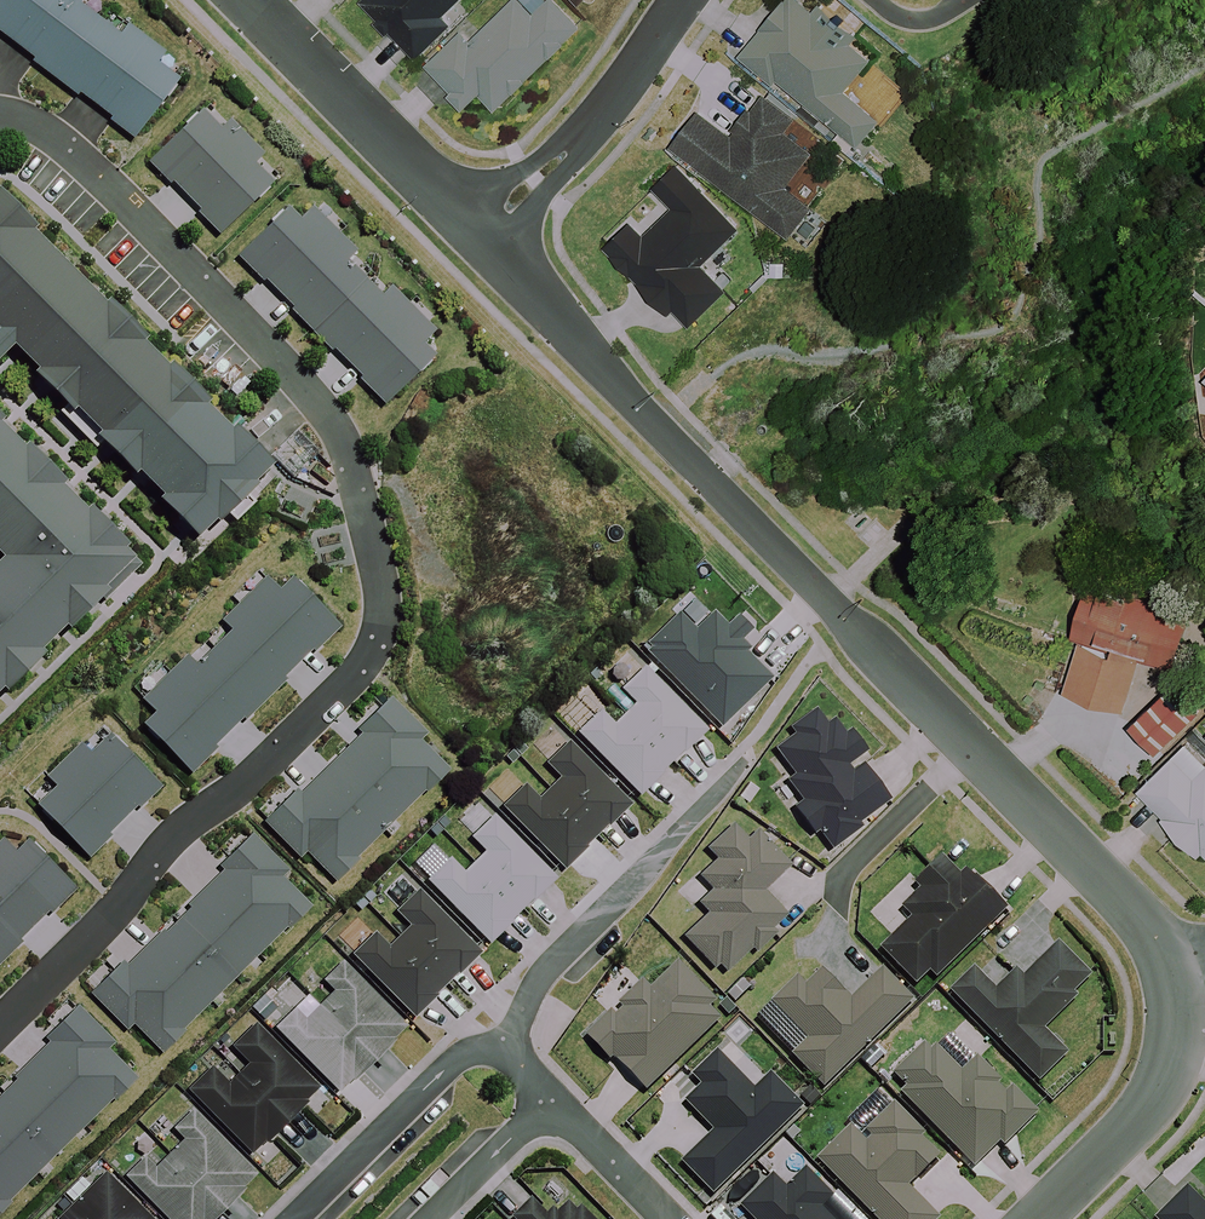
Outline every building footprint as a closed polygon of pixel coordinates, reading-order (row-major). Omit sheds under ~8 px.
[(132,135),(180,72),(85,0),(0,0),(0,36),(132,135)] [(362,2),(380,20),(377,23),(387,33),(390,30),(417,57),(449,26),(441,18),(459,0),(364,0),(362,2)] [(553,0),(550,0),(536,14),(523,0),(517,0),(472,43),(464,34),(428,68),(466,108),(480,95),(495,110),(581,29),(553,0)] [(740,56),(772,83),(776,78),(858,146),(878,122),(843,93),(869,61),(849,45),(856,37),(818,6),(811,14),(795,0),(787,0),(740,56)] [(697,113),(672,146),(790,238),(812,209),(784,188),(811,154),(784,134),(794,121),(761,95),(728,137),(697,113)] [(198,113),(147,163),(168,185),(170,184),(198,213),(197,214),(218,235),(269,185),(250,166),(261,156),(227,123),(217,132),(198,113)] [(738,232),(676,166),(646,194),(668,217),(644,239),(632,226),(605,250),(637,284),(626,294),(662,332),(671,324),(681,335),(725,293),(701,268),(738,232)] [(190,531),(262,460),(0,195),(0,340),(190,531)] [(311,331),(362,281),(344,263),(353,254),(310,209),(296,223),(284,211),(237,258),(262,282),(264,280),(292,307),(289,310),(311,331)] [(362,281),(311,331),(329,350),(331,348),(360,378),(359,379),(384,405),(430,359),(418,346),(432,332),(388,288),(378,298),(362,281)] [(0,426),(0,678),(127,551),(0,426)] [(189,770),(336,623),(285,572),(274,584),(263,573),(220,615),(231,626),(194,663),(184,652),(141,695),(151,706),(138,719),(189,770)] [(1188,609),(1087,577),(1069,635),(1080,639),(1063,691),(1122,710),(1138,657),(1170,667),(1188,609)] [(676,614),(643,647),(722,726),(770,679),(744,653),(747,650),(738,641),(749,631),(736,617),(725,628),(712,615),(694,633),(676,614)] [(705,733),(641,668),(619,691),(634,706),(624,716),(671,764),(682,752),(683,753),(705,733)] [(1158,685),(1155,688),(1117,726),(1141,750),(1179,713),(1182,710),(1158,685)] [(300,850),(328,879),(445,766),(415,735),(422,729),(388,694),(357,723),(359,725),(295,788),(293,786),(259,819),(295,856),(300,850)] [(814,829),(829,848),(858,826),(854,821),(884,799),(851,757),(862,749),(847,729),(841,734),(829,718),(824,721),(813,708),(788,727),(793,733),(774,748),(792,772),(784,778),(800,799),(790,807),(809,832),(814,829)] [(662,772),(671,764),(624,716),(614,725),(600,711),(576,735),(638,797),(663,773),(662,772)] [(32,803),(85,855),(158,782),(105,730),(87,748),(77,738),(42,773),(52,783),(32,803)] [(1185,743),(1137,790),(1162,815),(1160,817),(1196,854),(1198,852),(1204,860),(1204,764),(1185,743)] [(629,808),(566,744),(543,766),(558,781),(548,791),(595,839),(607,827),(608,828),(629,808)] [(586,847),(595,839),(548,791),(538,800),(524,786),(500,810),(562,872),(587,848),(586,847)] [(552,883),(489,819),(466,841),(481,856),(471,866),(518,914),(530,903),(531,904),(552,883)] [(707,849),(717,858),(696,880),(706,889),(692,903),(705,916),(683,939),(715,970),(709,976),(716,983),(751,947),(758,954),(791,920),(767,897),(781,884),(775,878),(788,864),(754,831),(747,838),(732,823),(707,849)] [(133,1023),(161,1051),(313,904),(283,874),(289,868),(255,833),(221,866),(223,868),(128,960),(126,958),(92,991),(128,1028),(133,1023)] [(72,887),(21,836),(9,847),(0,838),(0,958),(72,887)] [(961,881),(942,859),(914,884),(920,891),(899,910),(912,924),(881,951),(916,991),(1006,911),(971,872),(961,881)] [(510,922),(518,914),(471,866),(462,875),(448,861),(423,885),(485,947),(510,923),(510,922)] [(479,955),(416,891),(393,913),(408,928),(398,938),(445,986),(457,974),(458,976),(479,955)] [(436,994),(445,986),(398,938),(389,947),(375,933),(350,957),(412,1019),(437,995),(436,994)] [(970,969),(947,990),(1035,1081),(1064,1054),(1040,1029),(1073,997),(1071,995),(1090,977),(1057,943),(1020,977),(1012,969),(991,990),(970,969)] [(404,1029),(340,964),(319,985),(330,995),(316,1009),(371,1064),(393,1043),(391,1041),(404,1029)] [(726,1018),(677,967),(650,993),(642,985),(582,1043),(632,1094),(640,1086),(648,1094),(726,1018)] [(796,977),(769,1002),(804,1039),(789,1054),(819,1087),(910,1003),(879,970),(848,999),(824,973),(807,988),(796,977)] [(138,1079),(108,1048),(114,1042),(80,1007),(45,1041),(47,1043),(0,1088),(0,1212),(138,1079)] [(352,1083),(371,1064),(316,1009),(303,1022),(291,1011),(273,1029),(337,1094),(350,1081),(352,1083)] [(263,1036),(240,1059),(257,1078),(236,1098),(220,1082),(199,1103),(261,1167),(273,1156),(274,1157),(316,1116),(314,1115),(328,1102),(263,1036)] [(996,1080),(975,1058),(958,1074),(932,1047),(926,1052),(921,1046),(891,1074),(904,1088),(899,1093),(970,1166),(997,1141),(1000,1144),(1032,1114),(1009,1089),(1003,1095),(992,1084),(996,1080)] [(680,1162),(710,1193),(798,1108),(766,1076),(752,1090),(714,1052),(691,1075),(700,1084),(684,1100),(713,1130),(680,1162)] [(893,1107),(859,1140),(849,1130),(818,1161),(875,1218),(936,1218),(908,1190),(928,1171),(942,1157),(893,1107)] [(259,1184),(195,1119),(174,1139),(185,1150),(171,1163),(226,1218),(248,1198),(246,1196),(259,1184)] [(226,1218),(171,1163),(157,1177),(146,1166),(128,1184),(163,1218),(226,1218)] [(806,1172),(787,1190),(773,1176),(739,1208),(750,1218),(830,1218),(819,1208),(830,1197),(806,1172)] [(101,1175),(67,1209),(68,1209),(78,1218),(146,1218),(101,1175)] [(1185,1187),(1154,1218),(1204,1218),(1204,1207),(1185,1187)] [(819,1208),(830,1218),(860,1218),(834,1193),(830,1197),(819,1208)] [(509,1218),(510,1218),(588,1218),(569,1200),(554,1215),(549,1210),(543,1216),(527,1200),(509,1218)] [(68,1209),(59,1218),(78,1218),(68,1209)]
